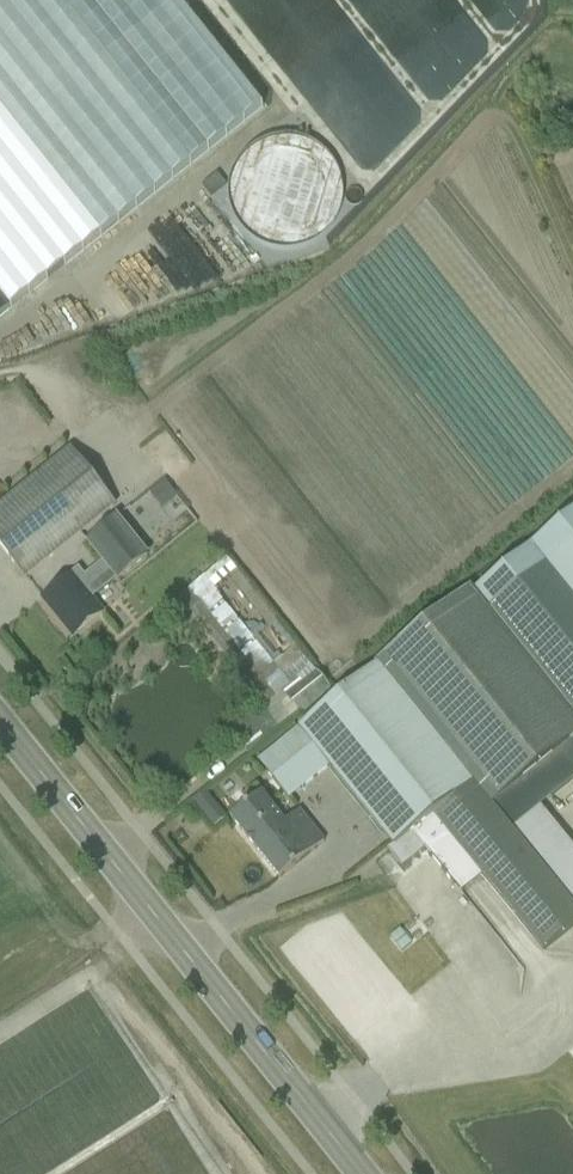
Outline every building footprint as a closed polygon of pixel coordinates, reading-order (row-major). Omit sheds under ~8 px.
[(9,310),(188,168),(261,108),(175,0),(0,0),(0,299),(9,310)] [(216,175),(201,187),(210,198),(225,186),(216,175)] [(5,314),(9,310),(0,299),(0,318),(5,314)] [(43,564),(114,507),(69,451),(0,507),(0,549),(25,580),(43,564)] [(167,485),(151,496),(161,509),(176,498),(167,485)] [(258,760),(288,800),(329,768),(346,790),(384,837),(385,837),(398,852),(414,839),(416,837),(435,823),(541,955),(572,929),(572,909),(509,833),(572,781),(572,515),(472,597),(363,680),(337,700),(258,760)] [(102,561),(77,582),(72,576),(60,586),(42,601),(72,638),(90,623),(102,614),(92,602),(147,557),(116,518),(87,542),(102,561)] [(329,691),(310,667),(307,664),(297,672),(299,675),(289,683),(204,578),(186,592),(181,587),(95,657),(99,662),(92,668),(99,676),(181,611),(193,613),(266,706),(276,698),(280,694),(298,716),(329,691)] [(135,603),(127,609),(136,621),(144,615),(135,603)] [(324,844),(309,825),(299,813),(284,825),(260,795),(230,819),(279,880),(324,844)] [(217,807),(204,818),(213,830),(227,820),(217,807)]
